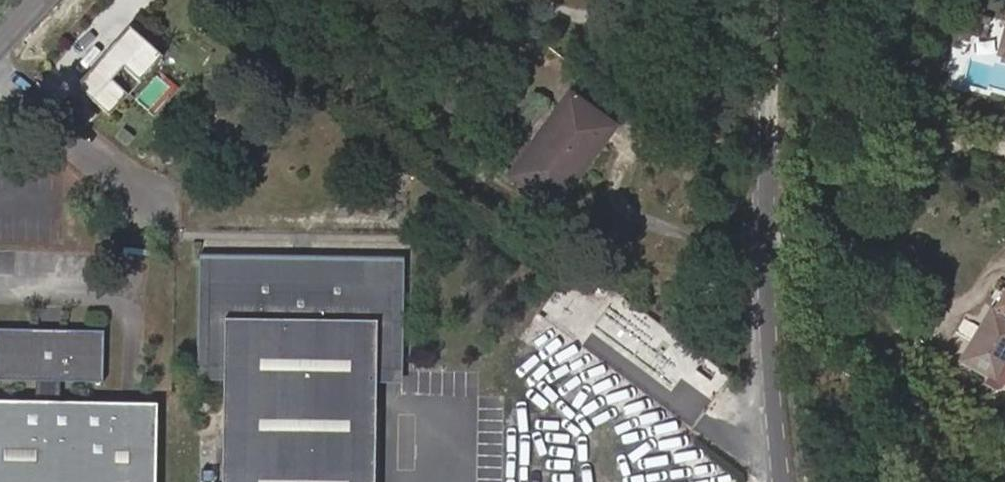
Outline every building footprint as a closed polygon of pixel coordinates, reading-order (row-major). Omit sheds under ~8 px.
[(130,25),(79,86),(114,115),(164,54),(130,25)] [(538,155),(530,149),(508,178),(552,211),(611,128),(568,96),(556,113),(564,119),(538,155)] [(556,113),(530,149),(538,155),(564,119),(556,113)] [(196,380),(223,381),(223,368),(206,367),(208,256),(198,256),(196,380)] [(223,381),(221,481),(374,481),(376,381),(376,369),(394,369),(396,259),(311,258),(311,272),(291,272),(292,257),(208,256),(206,367),(223,368),(223,381)] [(311,258),(292,257),(291,272),(311,272),(311,258)] [(376,369),(376,381),(403,382),(405,259),(396,259),(394,369),(376,369)] [(958,361),(987,377),(982,385),(996,393),(1003,386),(1004,387),(1004,288),(992,310),(987,310),(958,361)] [(156,404),(60,403),(60,383),(102,384),(103,331),(0,329),(0,382),(34,382),(34,402),(0,402),(0,481),(155,481),(156,404)] [(679,360),(671,355),(668,359),(675,365),(679,360)]
